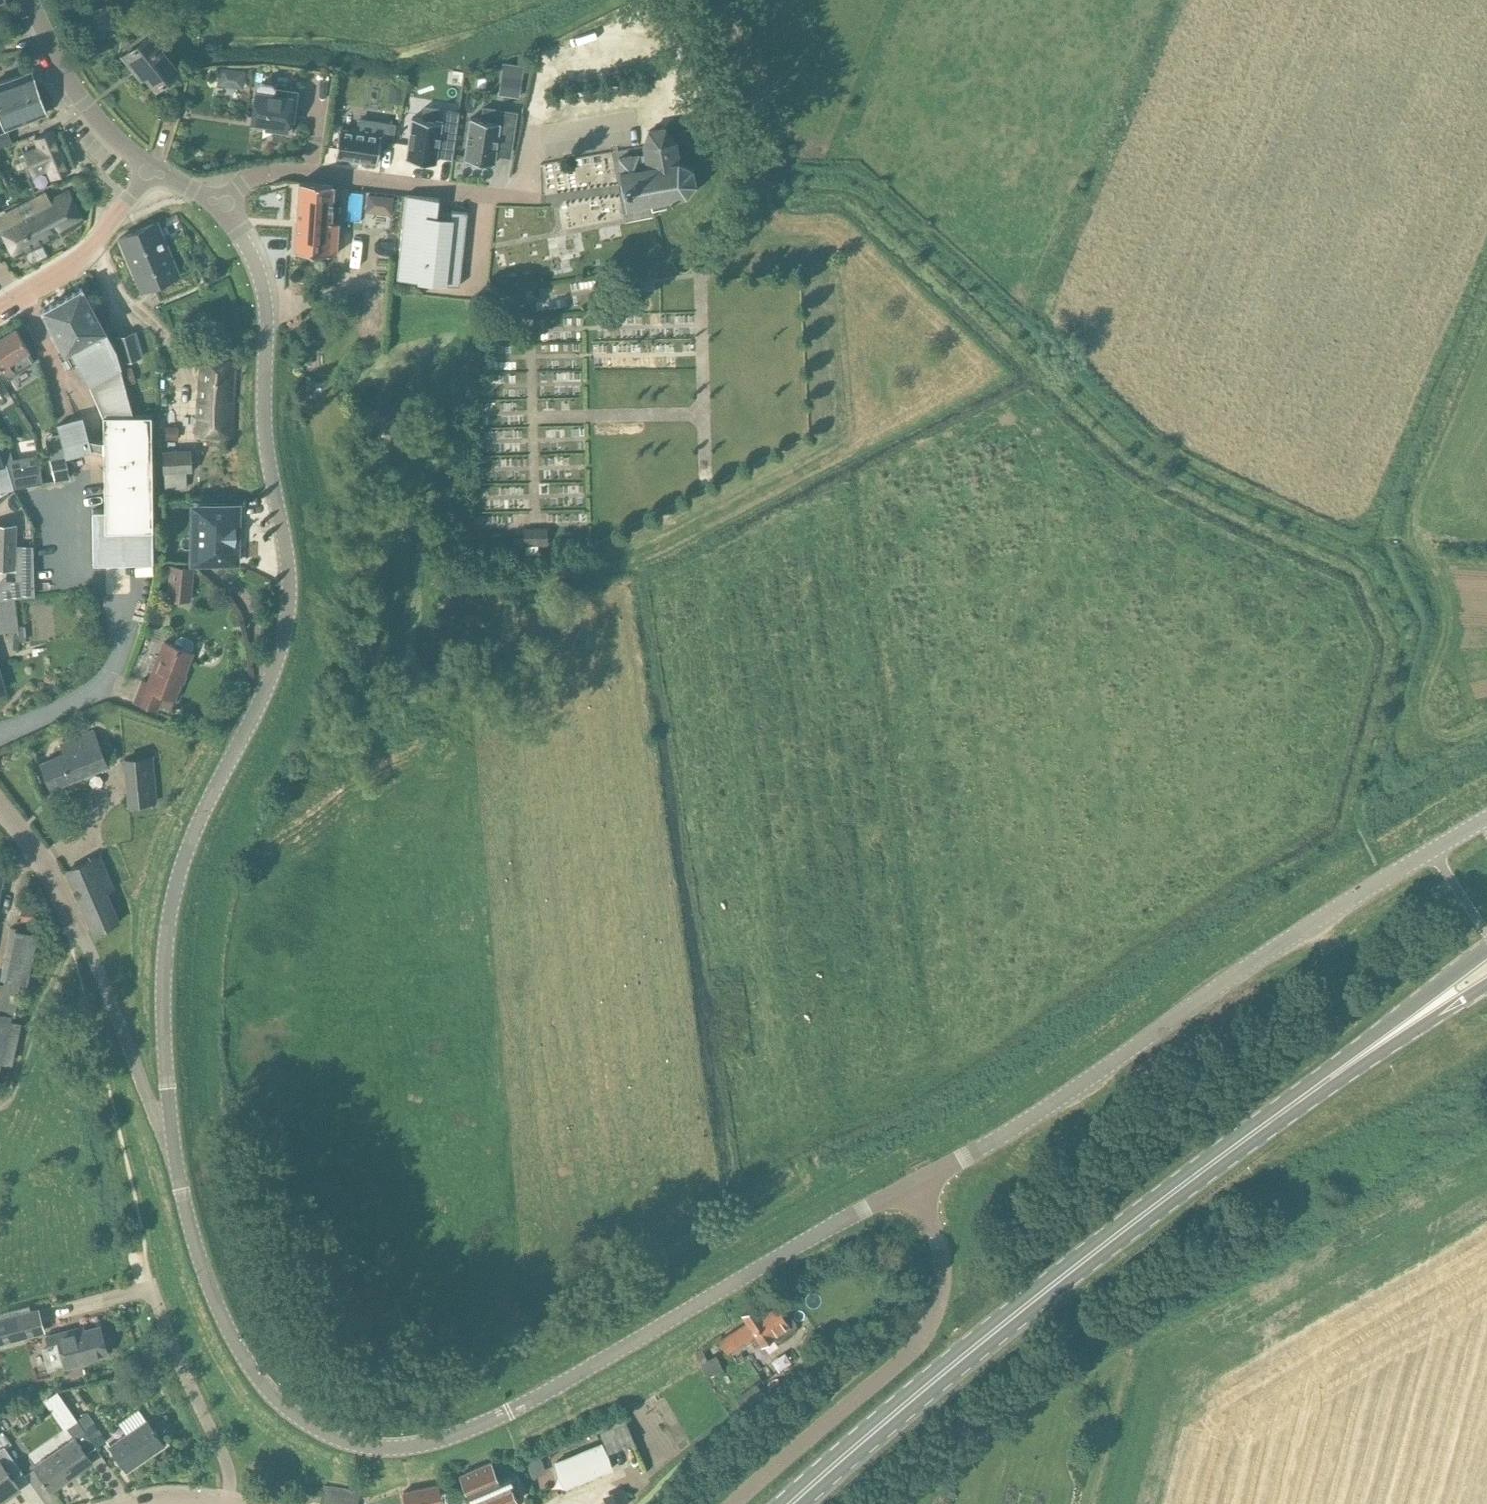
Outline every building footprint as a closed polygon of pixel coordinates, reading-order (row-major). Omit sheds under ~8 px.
[(203,15),(195,17),(197,28),(205,27),(203,15)] [(149,36),(139,43),(123,55),(133,67),(137,64),(146,75),(143,77),(144,78),(146,76),(156,89),(172,77),(177,73),(149,36)] [(503,62),(499,95),(520,98),(524,65),(503,62)] [(220,67),(217,85),(244,89),(246,70),(220,67)] [(13,79),(0,83),(0,111),(6,128),(47,113),(32,72),(13,79)] [(256,92),(253,110),(252,123),(267,126),(267,128),(268,130),(287,133),(292,97),(275,95),(276,88),(274,83),(261,82),(257,85),(256,92)] [(436,163),(440,139),(454,142),(459,112),(425,107),(423,119),(413,117),(407,159),(436,163)] [(481,165),(481,162),(494,164),(498,140),(513,142),(517,113),(484,108),(482,119),(471,118),(465,159),(468,160),(467,163),(481,165)] [(340,129),(336,156),(377,162),(380,141),(392,142),(395,125),(359,119),(358,131),(340,129)] [(675,140),(665,128),(649,131),(644,146),(646,153),(619,158),(622,171),(620,171),(626,207),(628,206),(650,201),(652,211),(666,208),(665,203),(674,201),(673,198),(685,195),(687,198),(689,196),(688,194),(695,184),(698,184),(699,181),(695,181),(693,169),(695,167),(694,165),(691,167),(680,162),(681,159),(678,158),(675,140)] [(13,143),(9,131),(0,134),(0,147),(13,143)] [(39,145),(31,149),(24,151),(34,175),(49,168),(53,178),(69,170),(53,131),(36,138),(39,145)] [(332,208),(333,184),(300,182),(299,205),(332,208)] [(0,218),(0,225),(17,256),(81,221),(65,191),(47,201),(43,194),(0,218)] [(368,193),(366,213),(392,215),(394,196),(368,193)] [(439,199),(406,195),(397,279),(460,285),(468,212),(452,210),(451,219),(437,217),(439,199)] [(297,229),(338,231),(338,222),(331,221),(332,208),(299,205),(297,229)] [(179,274),(157,222),(120,238),(142,289),(179,274)] [(296,252),(336,255),(338,231),(297,229),(296,252)] [(118,352),(92,305),(82,287),(62,298),(111,386),(126,383),(121,365),(118,352)] [(62,298),(42,309),(65,351),(59,354),(67,369),(68,370),(78,364),(89,384),(103,416),(107,503),(83,503),(84,561),(157,560),(151,414),(134,415),(126,383),(111,386),(62,298)] [(2,368),(8,378),(34,362),(28,352),(30,350),(16,328),(0,338),(0,369),(2,368)] [(124,361),(140,356),(133,334),(117,338),(124,361)] [(202,358),(200,378),(195,436),(234,437),(234,398),(236,361),(202,358)] [(121,365),(126,383),(146,379),(144,365),(126,369),(125,364),(121,365)] [(66,456),(91,449),(82,416),(57,423),(66,456)] [(166,426),(165,439),(179,440),(179,427),(166,426)] [(10,490),(6,477),(8,476),(0,446),(0,492),(10,490)] [(191,451),(163,453),(165,487),(186,487),(185,471),(192,471),(191,451)] [(49,478),(64,475),(60,456),(45,459),(49,478)] [(38,480),(34,461),(13,465),(17,484),(38,480)] [(176,552),(200,551),(200,560),(219,560),(218,506),(175,507),(176,552)] [(16,569),(17,524),(0,523),(0,568),(16,569)] [(548,527),(524,528),(524,546),(548,546),(548,527)] [(190,599),(192,569),(172,567),(170,598),(190,599)] [(9,598),(0,599),(0,632),(19,630),(15,598),(9,598)] [(28,643),(26,627),(19,627),(21,643),(28,643)] [(177,638),(174,645),(164,641),(148,682),(142,680),(134,700),(157,709),(163,694),(175,698),(193,653),(192,652),(194,645),(192,639),(182,636),(177,638)] [(93,730),(61,744),(64,753),(41,762),(52,789),(108,766),(93,730)] [(153,757),(125,760),(129,804),(157,801),(153,757)] [(120,921),(107,891),(115,888),(101,856),(66,871),(93,933),(120,921)] [(38,893),(22,893),(22,920),(37,920),(38,893)] [(12,1022),(16,1008),(13,1007),(19,980),(26,982),(37,934),(11,928),(0,978),(0,1070),(2,1064),(12,1067),(22,1024),(12,1022)] [(45,1040),(40,1045),(54,1060),(59,1055),(45,1040)] [(778,1306),(775,1307),(761,1316),(756,1307),(742,1316),(748,1325),(735,1332),(735,1331),(721,1340),(728,1352),(755,1335),(762,1345),(773,1338),(774,1342),(779,1343),(793,1334),(796,1322),(788,1311),(778,1306)] [(0,1320),(0,1343),(38,1333),(32,1311),(0,1320)] [(50,1345),(43,1348),(48,1369),(50,1369),(63,1365),(66,1365),(66,1366),(81,1363),(80,1360),(107,1353),(100,1327),(85,1331),(70,1335),(68,1330),(49,1336),(47,1336),(50,1345)] [(715,1372),(723,1369),(716,1355),(709,1358),(715,1372)] [(75,1416),(87,1410),(72,1384),(61,1391),(75,1416)] [(88,1413),(78,1420),(96,1446),(107,1439),(95,1422),(88,1413)] [(608,1452),(635,1441),(626,1419),(599,1429),(608,1452)] [(74,1437),(33,1465),(46,1483),(52,1491),(93,1463),(86,1453),(96,1446),(78,1420),(67,1428),(74,1437)] [(110,1446),(127,1471),(165,1445),(156,1433),(158,1431),(155,1427),(153,1429),(147,1420),(110,1446)] [(0,1434),(0,1439),(4,1445),(6,1448),(13,1444),(4,1431),(0,1434)] [(557,1461),(567,1486),(612,1468),(601,1443),(557,1461)] [(4,1445),(0,1448),(0,1499),(6,1494),(8,1497),(20,1489),(13,1479),(23,1472),(6,1448),(4,1445)] [(460,1476),(471,1499),(480,1495),(484,1503),(510,1503),(517,1501),(508,1478),(499,1482),(491,1463),(460,1476)] [(439,1485),(404,1492),(406,1503),(443,1503),(439,1485)] [(321,1503),(323,1503),(357,1503),(360,1492),(324,1486),(321,1503)] [(602,1495),(606,1503),(627,1503),(629,1503),(623,1487),(602,1495)]
